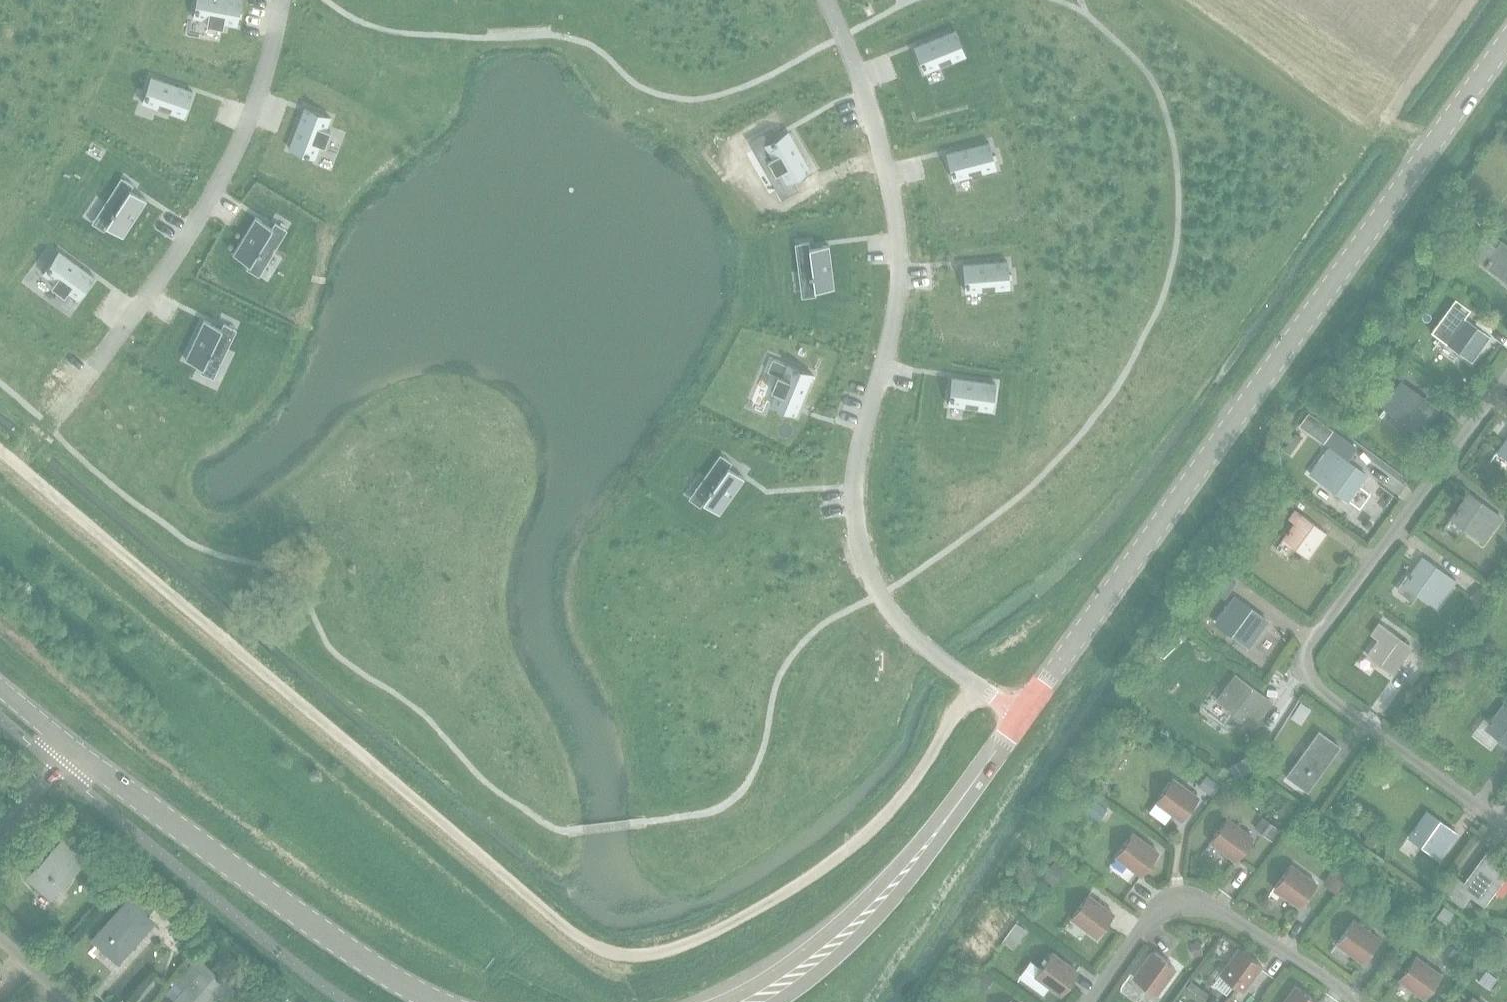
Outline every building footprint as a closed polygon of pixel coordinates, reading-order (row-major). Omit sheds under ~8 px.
[(193,17),(206,19),(206,24),(223,27),(224,22),(236,25),(241,0),(196,0),(193,17)] [(966,55),(955,30),(915,46),(925,72),(940,66),(937,59),(950,54),(952,61),(966,55)] [(151,76),(142,102),(184,117),(192,91),(151,76)] [(305,107),(289,148),(314,158),(320,144),(324,146),(330,131),(325,129),(330,117),(305,107)] [(788,131),(764,144),(772,157),(767,160),(775,174),(780,171),(786,183),(810,169),(788,131)] [(989,142),(947,153),(954,179),(969,175),(967,169),(981,165),(982,172),(996,168),(989,142)] [(114,213),(103,230),(104,230),(107,226),(123,236),(147,200),(130,189),(133,185),(125,179),(106,208),(114,213)] [(255,217),(233,254),(250,265),(258,252),(266,257),(284,228),(275,222),(272,227),(255,217)] [(1491,234),(1485,242),(1496,250),(1486,264),(1505,278),(1506,275),(1506,246),(1491,234)] [(834,288),(829,245),(810,247),(809,242),(798,243),(803,277),(812,276),(814,290),(834,288)] [(59,251),(43,273),(54,282),(51,286),(65,295),(68,291),(78,299),(94,277),(59,251)] [(1007,261),(963,264),(966,291),(982,290),(981,283),(995,282),(995,289),(1010,288),(1007,261)] [(1447,343),(1473,361),(1492,336),(1465,317),(1472,308),(1455,293),(1427,330),(1447,343)] [(204,320),(185,359),(204,368),(210,354),(218,358),(233,327),(224,323),(221,328),(204,320)] [(777,375),(771,390),(775,392),(770,404),(796,414),(812,374),(787,363),(782,377),(777,375)] [(995,383),(952,377),(948,404),(964,406),(965,399),(979,401),(978,408),(992,410),(995,383)] [(1420,433),(1438,408),(1403,383),(1397,392),(1406,399),(1395,415),(1420,433)] [(1326,441),(1346,456),(1353,446),(1334,431),(1326,441)] [(1367,476),(1339,456),(1339,455),(1329,448),(1311,474),(1320,481),(1349,502),(1367,476)] [(731,462),(723,456),(703,484),(711,489),(702,501),(719,513),(744,478),(728,467),(731,462)] [(1293,499),(1285,493),(1280,499),(1288,505),(1293,499)] [(1502,517),(1494,511),(1470,493),(1452,518),(1476,536),(1488,520),(1495,526),(1502,517)] [(1326,533),(1301,514),(1295,510),(1288,519),(1294,523),(1276,548),(1288,557),(1295,548),(1308,557),(1326,533)] [(1423,558),(1405,583),(1429,600),(1447,576),(1423,558)] [(1500,577),(1493,572),(1486,581),(1493,587),(1500,577)] [(1467,602),(1478,609),(1488,594),(1478,586),(1467,602)] [(1235,597),(1217,622),(1240,639),(1250,626),(1254,629),(1263,618),(1235,597)] [(1393,672),(1411,647),(1379,624),(1373,633),(1380,638),(1368,654),(1393,672)] [(1235,676),(1225,691),(1228,693),(1221,703),(1253,727),(1271,702),(1235,676)] [(1299,703),(1290,717),(1300,723),(1309,710),(1310,708),(1300,702),(1299,703)] [(1485,730),(1506,746),(1506,707),(1504,705),(1485,730)] [(1320,732),(1290,771),(1307,784),(1326,759),(1330,762),(1341,747),(1320,732)] [(1260,740),(1250,749),(1256,756),(1266,747),(1260,740)] [(1275,750),(1268,760),(1277,766),(1284,757),(1275,750)] [(1255,766),(1248,754),(1228,766),(1235,778),(1255,766)] [(1172,779),(1156,800),(1181,819),(1198,796),(1190,791),(1199,778),(1177,761),(1167,775),(1172,779)] [(1206,775),(1199,785),(1213,795),(1220,785),(1206,775)] [(10,784),(1,777),(0,778),(0,799),(10,784)] [(1085,810),(1099,820),(1107,809),(1105,807),(1109,803),(1097,794),(1085,810)] [(1345,820),(1359,830),(1364,822),(1350,812),(1345,820)] [(1428,812),(1410,837),(1434,855),(1453,830),(1428,812)] [(1227,818),(1210,840),(1235,859),(1252,836),(1227,818)] [(1269,839),(1277,828),(1264,819),(1256,830),(1269,839)] [(1132,833),(1116,855),(1141,874),(1158,851),(1132,833)] [(88,857),(64,835),(25,878),(49,900),(88,857)] [(1491,887),(1494,890),(1506,873),(1506,869),(1487,854),(1464,883),(1453,874),(1443,888),(1462,903),(1470,893),(1480,901),(1491,887)] [(1291,864),(1274,887),(1299,905),(1316,883),(1291,864)] [(1336,873),(1328,883),(1338,890),(1345,880),(1336,873)] [(146,917),(154,908),(124,881),(115,891),(128,903),(93,940),(117,962),(153,923),(146,917)] [(1071,917),(1096,935),(1113,913),(1088,894),(1071,917)] [(1453,912),(1444,905),(1436,916),(1445,923),(1453,912)] [(1354,919),(1337,942),(1362,960),(1379,938),(1354,919)] [(1407,923),(1399,919),(1393,929),(1401,933),(1407,923)] [(1011,941),(1021,926),(1014,921),(1004,936),(1011,941)] [(1492,927),(1486,935),(1496,943),(1502,935),(1492,927)] [(1193,955),(1204,953),(1201,940),(1190,942),(1193,955)] [(1453,957),(1458,950),(1448,944),(1443,951),(1453,957)] [(1239,948),(1220,973),(1243,989),(1261,964),(1239,948)] [(1152,951),(1134,976),(1156,993),(1175,968),(1152,951)] [(1035,975),(1061,993),(1077,971),(1052,952),(1035,975)] [(217,994),(225,1001),(235,990),(197,956),(175,981),(184,989),(173,1001),(210,1001),(217,994)] [(1440,974),(1415,956),(1399,978),(1424,997),(1440,974)] [(969,978),(985,990),(994,978),(977,966),(969,978)] [(1486,971),(1478,982),(1489,990),(1497,979),(1486,971)] [(1283,1001),(1318,1001),(1295,985),(1283,1001)]
